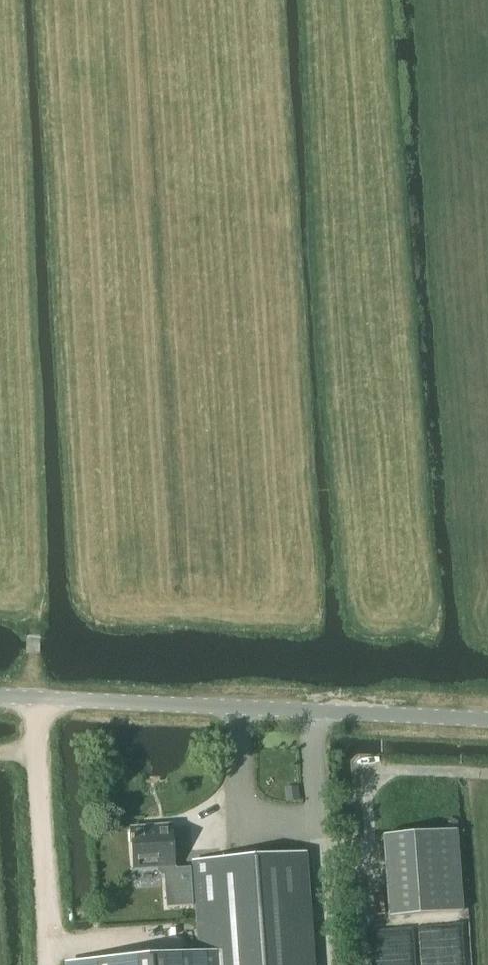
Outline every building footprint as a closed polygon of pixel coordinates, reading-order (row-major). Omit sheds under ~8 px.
[(284,788),(286,802),(298,800),(297,786),(284,788)] [(129,837),(130,842),(131,842),(134,870),(157,868),(158,871),(161,874),(164,874),(166,907),(192,905),(192,904),(196,903),(199,954),(200,964),(313,964),(305,854),(193,862),(193,868),(189,868),(189,867),(176,868),(173,866),(170,826),(130,829),(131,837),(129,837)] [(381,836),(387,916),(460,911),(454,830),(381,836)] [(68,963),(68,964),(200,964),(199,954),(68,963)]
